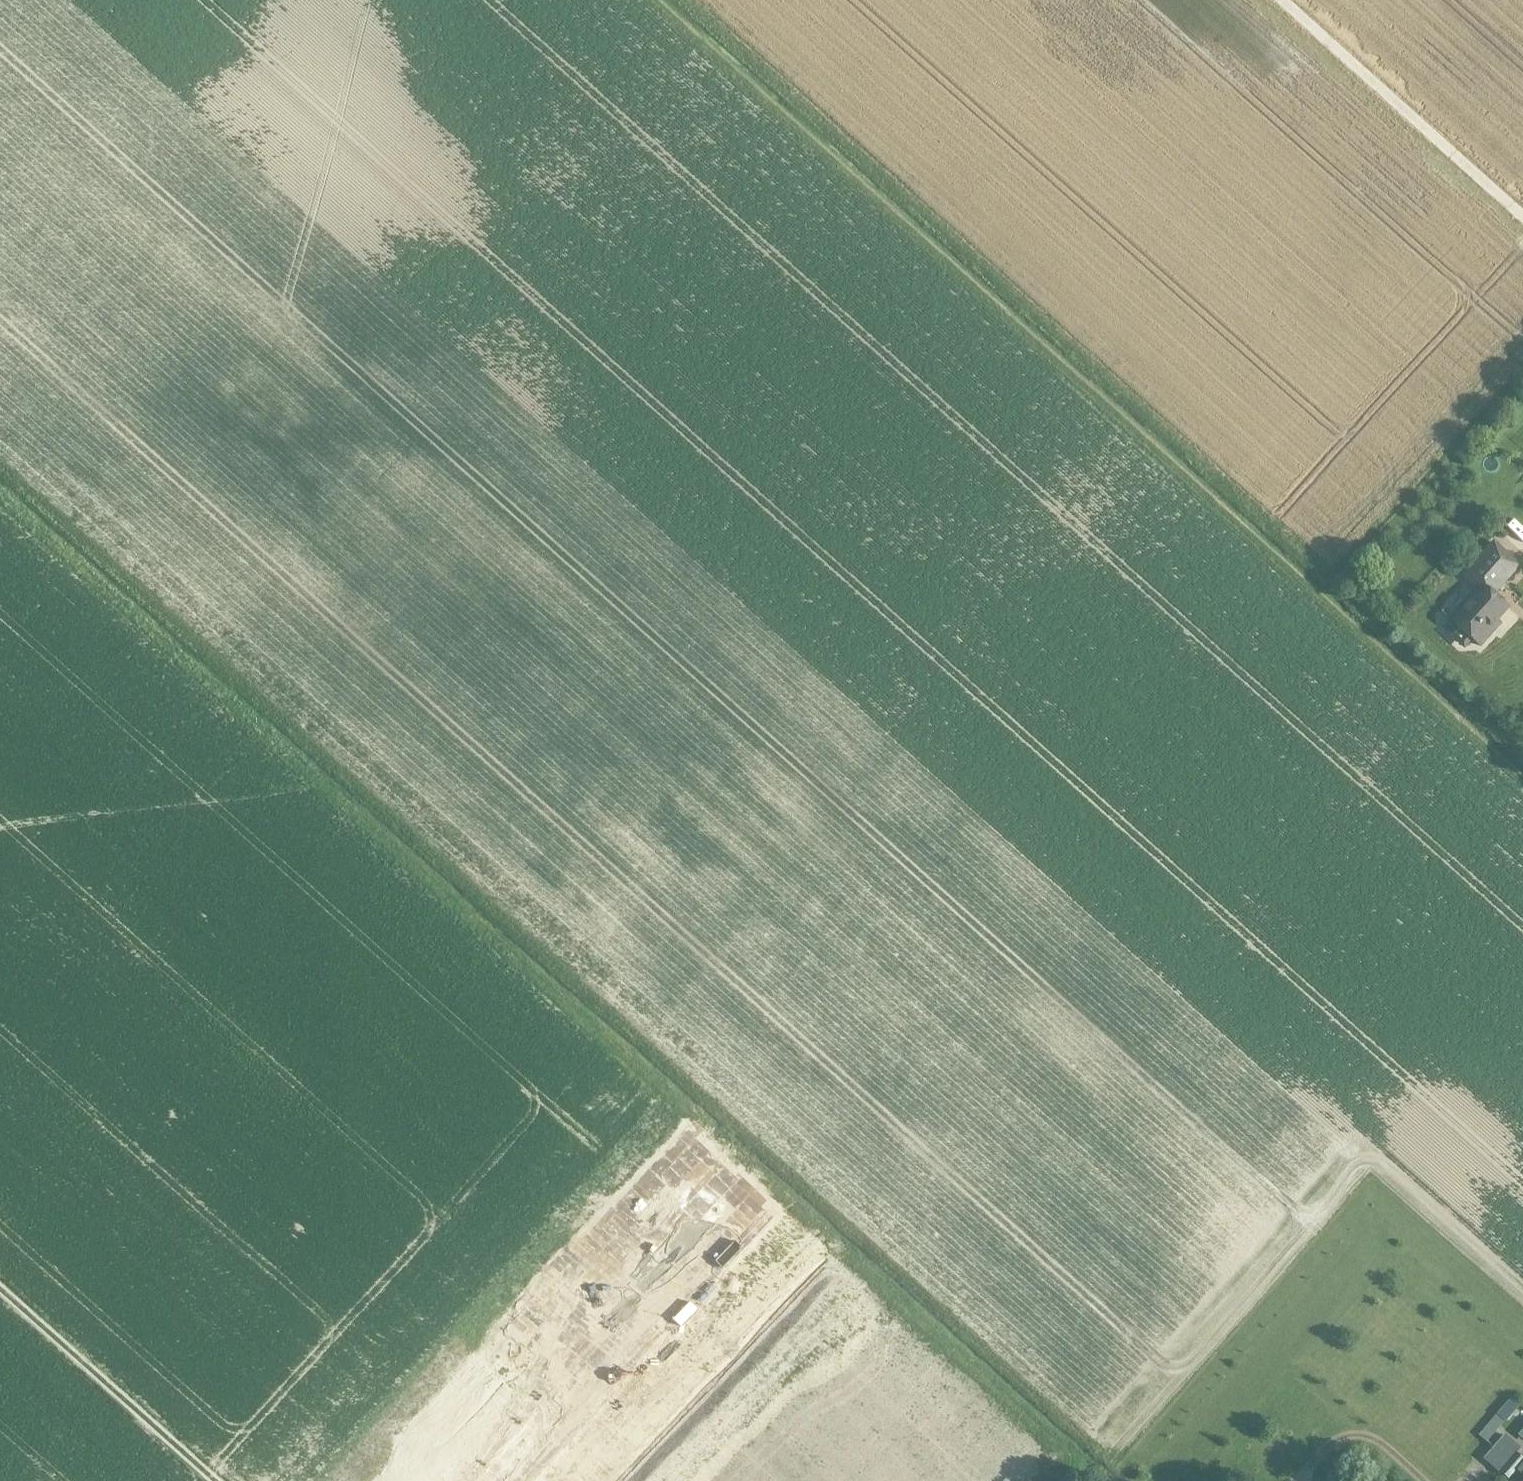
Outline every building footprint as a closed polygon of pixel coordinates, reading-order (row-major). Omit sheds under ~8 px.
[(1495,543),(1465,575),(1483,591),(1454,622),(1461,628),(1457,633),(1457,642),(1463,647),(1470,646),(1474,640),(1480,646),(1493,632),(1489,629),(1509,607),(1493,592),(1497,588),(1499,589),(1520,566),(1495,543)] [(1476,1457),(1521,1406),(1512,1398),(1468,1449),(1476,1457)] [(1517,1454),(1522,1449),(1506,1435),(1484,1459),(1501,1472),(1510,1480),(1516,1474),(1522,1480),(1522,1459),(1517,1454)]
